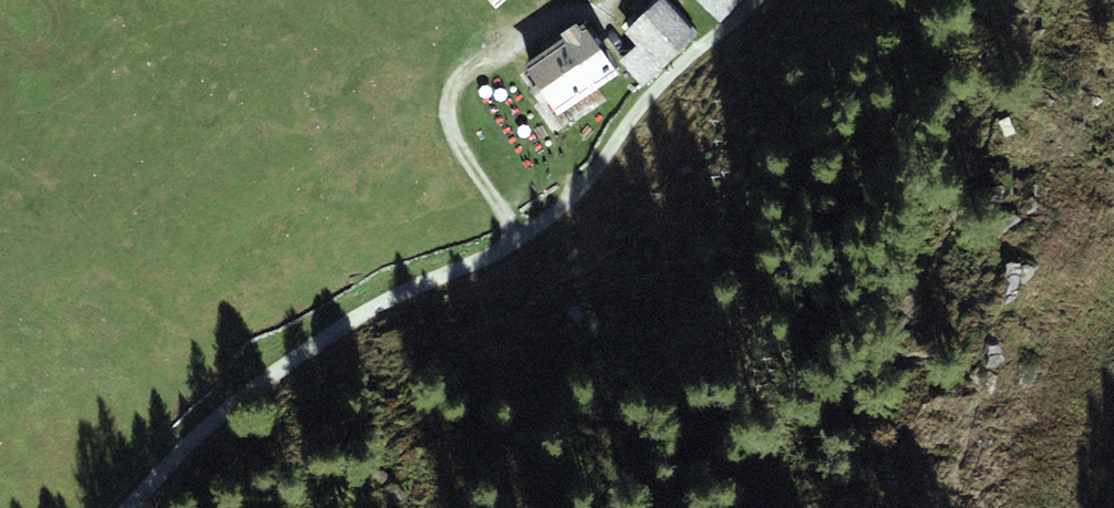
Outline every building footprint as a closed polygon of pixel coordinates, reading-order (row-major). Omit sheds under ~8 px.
[(697,34),(663,0),(656,0),(626,29),(639,42),(663,67),(697,34)] [(720,22),(741,0),(698,0),(720,22)] [(559,114),(618,72),(582,23),(553,43),(523,64),(559,114)] [(644,85),(663,67),(639,42),(620,61),(644,85)]
